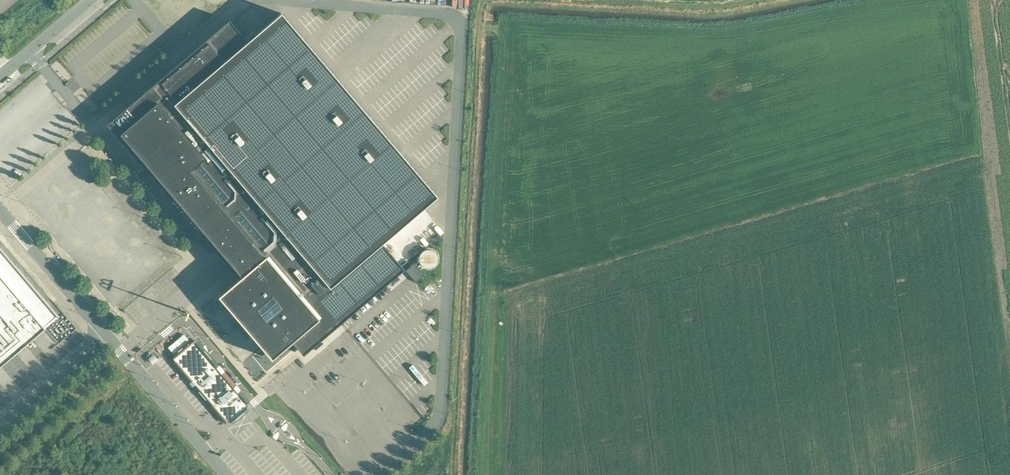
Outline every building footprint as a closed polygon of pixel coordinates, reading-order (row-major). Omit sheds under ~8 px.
[(173,72),(111,125),(174,198),(199,227),(227,261),(242,278),(221,296),(252,333),(272,356),(293,338),(303,350),(350,311),(399,269),(397,266),(379,245),(437,196),(399,152),(281,13),(243,41),(229,25),(173,72)] [(45,328),(44,326),(57,315),(58,317),(59,316),(57,313),(18,268),(15,264),(0,246),(0,366),(45,328)] [(416,246),(417,265),(431,264),(431,246),(416,246)] [(415,283),(424,276),(413,264),(405,271),(405,272),(415,283)] [(56,329),(63,334),(69,328),(62,322),(56,329)] [(194,341),(173,359),(228,424),(249,406),(237,392),(239,390),(236,387),(234,388),(221,373),(223,371),(209,354),(207,356),(194,341)] [(150,363),(155,356),(148,351),(143,358),(150,363)] [(25,384),(31,378),(28,374),(21,379),(25,384)] [(280,409),(289,417),(297,409),(288,400),(280,409)] [(247,410),(234,420),(246,435),(250,431),(244,423),(252,416),(247,410)] [(290,419),(297,425),(304,417),(297,411),(290,419)] [(237,431),(234,435),(240,440),(244,436),(237,431)]
